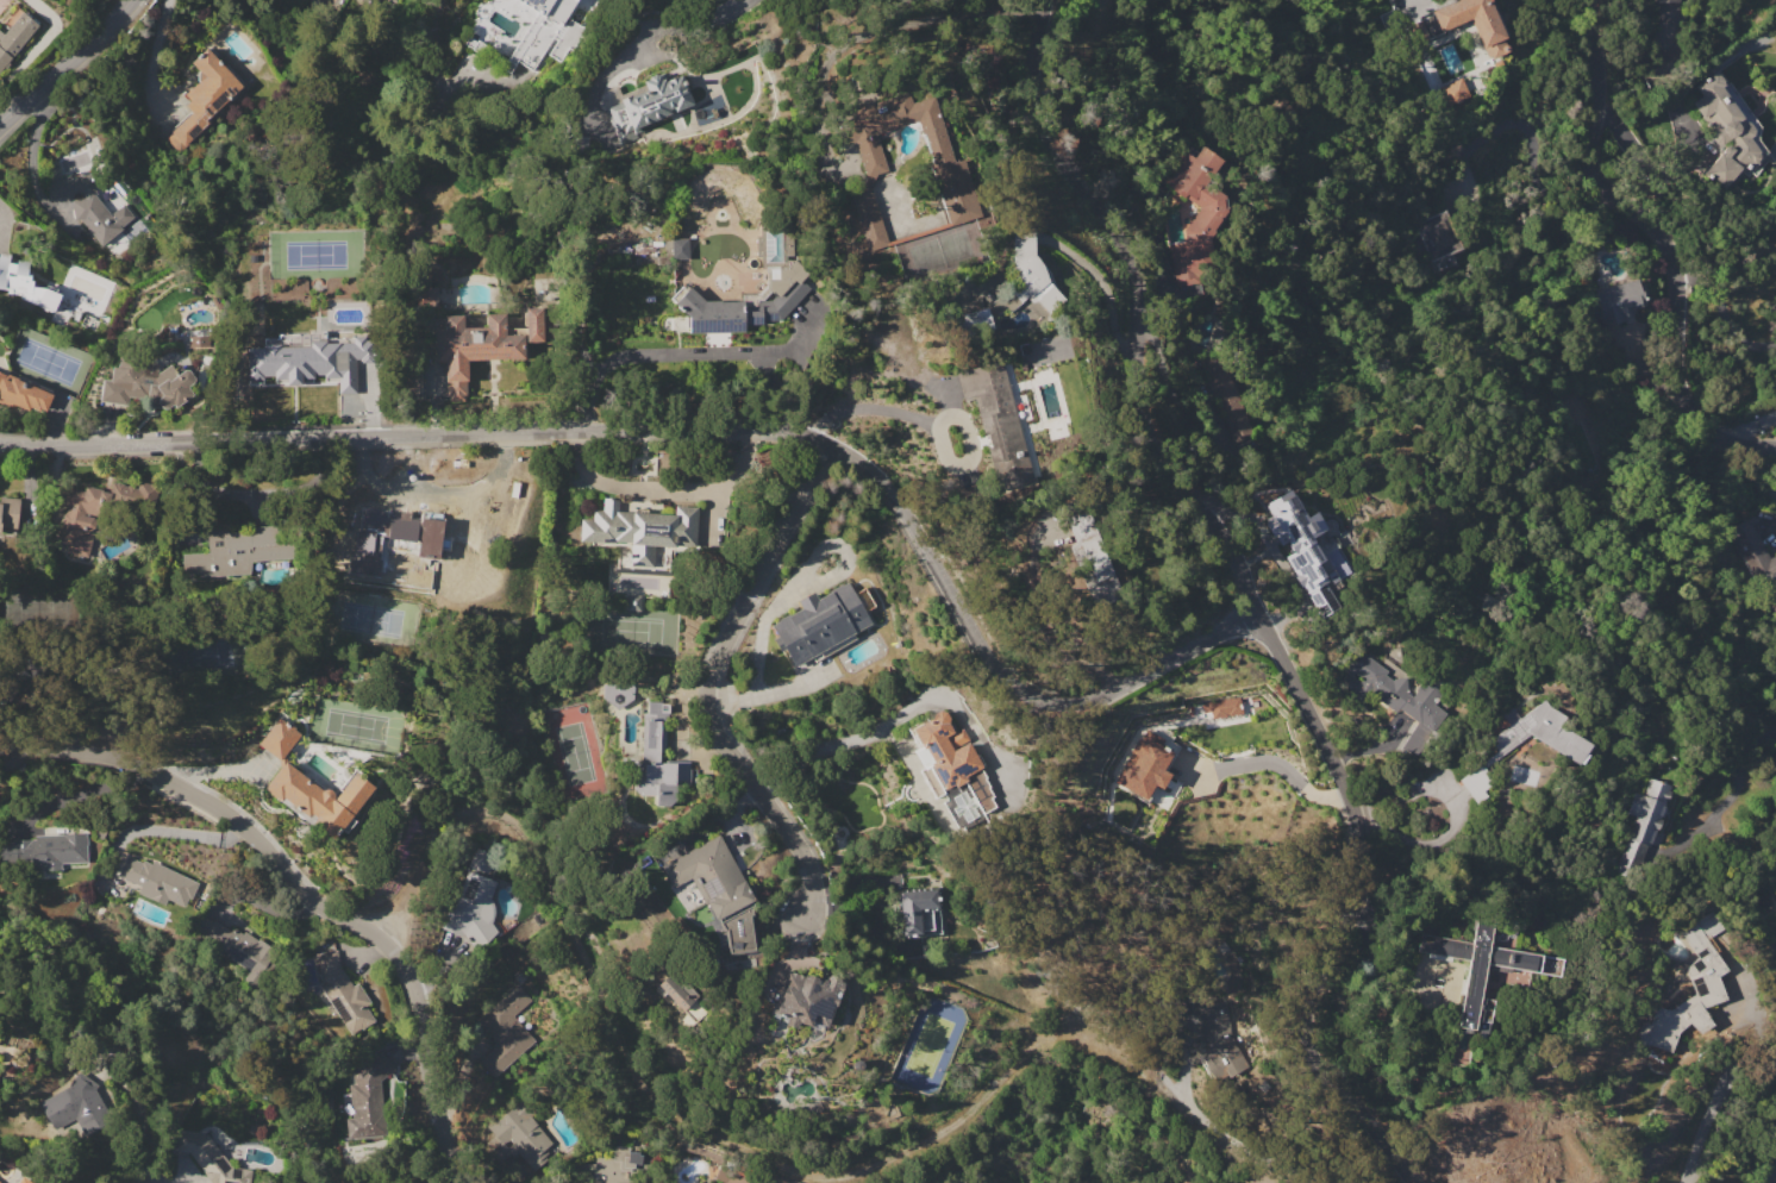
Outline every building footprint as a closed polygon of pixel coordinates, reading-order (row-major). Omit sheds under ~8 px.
[(536,12),(516,0),(577,0),(532,71),(517,62),(509,73),(501,67),(536,12)] [(1455,1),(1454,0),(1490,0),(1488,1),(1505,37),(1501,38),(1505,45),(1506,46),(1507,48),(1507,49),(1507,50),(1506,51),(1506,52),(1492,58),(1490,55),(1486,57),(1469,18),(1440,31),(1431,11),(1455,1)] [(1680,57),(1677,0),(1654,0),(1654,1),(1656,1),(1657,23),(1650,23),(1652,59),(1680,57)] [(38,25),(0,71),(0,31),(2,33),(21,11),(38,25)] [(206,49),(242,86),(207,119),(212,123),(180,154),(167,140),(173,134),(170,132),(190,114),(183,107),(190,100),(186,95),(192,89),(190,87),(202,76),(190,64),(206,49)] [(605,109),(620,102),(619,100),(645,88),(643,80),(648,79),(649,76),(655,73),(657,74),(663,71),(667,80),(682,74),(694,104),(638,126),(640,131),(634,133),(636,138),(620,145),(605,109)] [(1758,151),(1759,155),(1759,158),(1757,161),(1753,161),(1751,161),(1740,174),(1738,171),(1724,189),(1705,174),(1721,152),(1722,154),(1724,152),(1722,152),(1722,150),(1722,148),(1724,146),(1726,145),(1727,145),(1730,146),(1731,148),(1732,149),(1733,150),(1736,148),(1730,138),(1714,149),(1703,134),(1712,129),(1703,117),(1702,118),(1691,102),(1701,95),(1701,94),(1697,96),(1691,88),(1714,73),(1724,84),(1720,87),(1744,121),(1745,121),(1750,123),(1753,130),(1752,134),(1749,138),(1758,151)] [(1468,97),(1460,78),(1439,87),(1447,105),(1468,97)] [(853,192),(865,173),(853,140),(844,144),(837,124),(853,118),(851,111),(907,90),(912,102),(931,95),(955,162),(962,158),(982,214),(951,226),(931,169),(937,167),(925,134),(923,136),(920,130),(903,125),(875,134),(886,164),(881,165),(883,170),(870,189),(890,243),(869,251),(848,193),(853,192)] [(1184,231),(1200,208),(1168,184),(1176,174),(1171,171),(1186,152),(1195,158),(1203,146),(1222,161),(1211,175),(1211,174),(1206,180),(1224,193),(1220,199),(1233,208),(1211,240),(1217,276),(1177,283),(1170,246),(1187,243),(1184,231)] [(81,219),(74,220),(71,196),(50,199),(46,179),(49,179),(46,164),(58,163),(60,177),(70,175),(70,177),(92,175),(94,193),(112,213),(123,205),(133,218),(123,227),(101,245),(81,219)] [(1414,223),(1445,208),(1463,249),(1453,252),(1458,264),(1437,274),(1414,223)] [(1034,300),(1030,302),(1027,296),(1021,302),(1011,293),(1021,282),(1013,263),(1012,227),(1033,226),(1034,252),(1037,251),(1039,254),(1040,256),(1043,258),(1044,261),(1045,265),(1046,269),(1046,271),(1050,282),(1055,287),(1053,288),(1062,295),(1048,312),(1034,300)] [(671,238),(688,238),(688,258),(671,258),(671,238)] [(54,308),(59,293),(30,284),(32,276),(24,273),(28,262),(16,258),(15,260),(0,254),(0,290),(54,308)] [(1596,290),(1638,278),(1645,306),(1634,308),(1636,313),(1626,317),(1627,320),(1606,326),(1596,290)] [(762,320),(762,323),(755,323),(755,324),(744,325),(744,332),(727,332),(689,333),(689,318),(674,302),(689,287),(705,300),(721,300),(721,301),(743,301),(743,306),(758,306),(758,301),(770,301),(776,294),(778,296),(794,280),(800,284),(803,281),(811,288),(780,320),(762,320)] [(437,306),(419,306),(418,287),(436,287),(437,306)] [(433,328),(444,328),(443,314),(462,314),(463,327),(471,327),(471,330),(482,330),(482,327),(486,327),(486,314),(505,313),(506,334),(525,334),(524,308),(542,307),(542,343),(523,344),(524,358),(467,359),(468,382),(465,382),(467,396),(463,396),(463,401),(450,401),(450,396),(448,396),(446,382),(445,382),(444,361),(434,361),(434,358),(425,358),(425,344),(434,344),(433,328)] [(957,312),(958,340),(975,339),(975,332),(990,332),(989,311),(957,312)] [(187,336),(187,346),(208,346),(208,336),(187,336)] [(246,348),(312,346),(312,351),(334,350),(334,343),(365,342),(365,362),(343,362),(343,377),(324,378),(324,375),(313,375),(313,377),(300,378),(300,380),(287,380),(287,378),(248,380),(246,348)] [(170,364),(179,374),(183,370),(188,370),(194,378),(194,382),(189,387),(194,393),(176,408),(173,405),(164,411),(161,405),(160,408),(100,401),(102,380),(111,381),(113,367),(118,368),(120,355),(144,358),(143,375),(155,376),(170,364)] [(1221,355),(1201,362),(1230,441),(1250,433),(1221,355)] [(1033,465),(995,475),(976,407),(980,406),(977,398),(964,401),(957,373),(1003,361),(1007,374),(1008,373),(1033,465)] [(13,408),(0,403),(0,372),(4,374),(1,377),(11,381),(12,377),(54,394),(46,411),(42,408),(39,412),(31,408),(30,411),(14,405),(13,408)] [(88,557),(68,551),(70,542),(58,539),(67,506),(58,503),(62,488),(70,490),(73,484),(104,492),(96,520),(93,519),(93,521),(95,525),(95,527),(90,530),(89,532),(94,533),(88,557)] [(1284,558),(1293,553),(1286,542),(1280,545),(1275,536),(1274,537),(1264,521),(1272,517),(1267,507),(1293,493),(1306,518),(1317,512),(1326,530),(1312,537),(1325,561),(1319,564),(1328,581),(1325,583),(1338,606),(1319,616),(1302,587),(1301,588),(1284,558)] [(1,526),(0,532),(0,502),(1,497),(19,499),(15,527),(1,526)] [(581,519),(592,520),(593,509),(602,511),(604,497),(619,499),(618,511),(675,515),(675,506),(698,507),(695,547),(675,546),(674,549),(654,546),(652,569),(629,568),(631,545),(630,545),(630,544),(615,543),(615,544),(580,542),(581,519)] [(448,512),(434,574),(407,568),(411,551),(380,545),(380,528),(388,507),(419,513),(420,507),(434,507),(448,512)] [(1088,508),(1125,597),(1096,609),(1069,545),(1076,543),(1065,518),(1088,508)] [(1770,558),(1775,555),(1775,611),(1772,608),(1769,609),(1730,528),(1750,519),(1770,558)] [(276,525),(277,540),(294,539),(295,558),(243,563),(243,569),(186,574),(185,555),(208,552),(206,526),(229,524),(229,532),(250,530),(250,527),(276,525)] [(792,668),(782,650),(778,651),(773,639),(776,637),(769,625),(788,614),(789,615),(801,608),(798,601),(814,592),(818,599),(848,582),(871,625),(853,634),(856,639),(815,662),(812,656),(792,668)] [(627,595),(640,595),(640,601),(639,611),(626,611),(627,595)] [(1356,649),(1377,663),(1377,662),(1388,670),(1384,675),(1392,681),(1393,678),(1406,677),(1407,689),(1406,690),(1413,695),(1424,680),(1442,693),(1433,705),(1444,713),(1413,755),(1397,743),(1414,720),(1397,708),(1395,712),(1378,700),(1381,696),(1369,687),(1364,694),(1344,680),(1349,672),(1342,668),(1356,649)] [(602,683),(634,684),(633,699),(618,709),(602,697),(602,683)] [(1202,702),(1240,696),(1244,713),(1212,718),(1211,712),(1205,712),(1202,702)] [(1490,740),(1509,725),(1502,714),(1512,707),(1519,718),(1545,699),(1551,708),(1570,719),(1565,727),(1593,745),(1581,764),(1578,763),(1577,764),(1530,734),(1486,766),(1482,762),(1497,750),(1490,740)] [(642,777),(643,713),(646,713),(648,701),(662,701),(661,703),(669,703),(669,716),(667,716),(665,752),(658,752),(658,762),(665,763),(665,760),(689,760),(690,785),(676,785),(676,796),(642,795),(639,795),(636,793),(633,790),(633,787),(633,783),(636,780),(638,778),(642,777)] [(948,724),(953,733),(962,728),(968,738),(967,739),(982,768),(981,768),(986,778),(984,778),(989,788),(988,788),(993,796),(990,797),(995,807),(983,814),(986,820),(965,831),(962,825),(957,827),(943,802),(948,800),(945,794),(934,800),(919,771),(924,768),(914,751),(918,747),(907,727),(918,721),(920,725),(932,718),(933,714),(939,711),(946,712),(949,718),(948,724)] [(286,752),(287,763),(323,790),(324,789),(326,789),(329,789),(332,790),(333,793),(334,795),(334,797),(333,800),(334,800),(356,774),(374,788),(351,818),(355,821),(346,832),(342,828),(333,840),(313,824),(317,818),(312,814),(308,818),(283,799),(281,802),(264,789),(280,771),(279,759),(258,744),(279,716),(284,722),(286,720),(295,727),(294,730),(300,733),(286,752)] [(1113,782),(1125,760),(1132,764),(1136,757),(1130,753),(1138,738),(1144,741),(1146,738),(1172,752),(1162,770),(1170,775),(1161,791),(1152,787),(1145,800),(1113,782)] [(1459,777),(1471,800),(1492,789),(1480,766),(1459,777)] [(1620,866),(1628,840),(1627,839),(1636,816),(1627,813),(1634,791),(1644,795),(1650,777),(1670,784),(1668,791),(1669,791),(1666,801),(1665,801),(1659,818),(1661,818),(1656,830),(1655,830),(1649,846),(1647,846),(1638,872),(1620,866)] [(31,862),(0,862),(0,843),(14,843),(13,839),(36,839),(36,835),(63,835),(63,834),(86,833),(87,863),(61,863),(62,871),(31,871),(31,862)] [(662,866),(719,834),(757,903),(720,925),(708,903),(706,905),(690,878),(673,888),(662,866)] [(152,862),(196,882),(185,907),(168,899),(164,906),(145,896),(148,891),(132,884),(133,883),(118,876),(127,857),(143,864),(144,860),(151,864),(152,862)] [(469,871),(496,882),(490,899),(494,905),(494,909),(494,915),(492,924),(498,934),(493,939),(481,939),(480,943),(440,928),(450,905),(455,907),(469,871)] [(899,893),(937,890),(937,896),(938,896),(938,900),(937,900),(938,910),(939,909),(940,933),(901,935),(899,893)] [(1695,993),(1687,970),(1697,956),(1680,928),(1694,919),(1696,921),(1712,910),(1724,928),(1708,939),(1714,949),(1716,947),(1731,968),(1719,976),(1727,1000),(1702,1008),(1714,1022),(1700,1034),(1690,1022),(1678,1032),(1671,1053),(1644,1043),(1657,1008),(1670,1013),(1695,993)] [(1451,1064),(1459,1014),(1456,1014),(1459,994),(1463,995),(1469,960),(1451,958),(1451,962),(1427,958),(1428,953),(1417,952),(1419,933),(1471,943),(1476,913),(1494,915),(1489,946),(1564,959),(1561,977),(1486,964),(1480,997),(1494,1000),(1490,1025),(1492,1026),(1490,1033),(1475,1029),(1469,1068),(1451,1064)] [(214,920),(231,932),(233,927),(243,933),(245,931),(258,940),(259,939),(279,953),(252,989),(242,981),(249,971),(229,957),(227,959),(214,950),(219,944),(206,933),(214,920)] [(452,947),(468,957),(475,947),(448,930),(434,953),(444,959),(452,947)] [(339,966),(352,987),(357,983),(370,1003),(365,1006),(375,1021),(361,1029),(350,1035),(319,985),(323,982),(319,975),(315,954),(337,951),(339,966)] [(658,985),(675,969),(700,995),(695,1000),(707,1012),(695,1024),(667,994),(662,997),(655,990),(659,985),(658,985)] [(789,970),(819,979),(820,977),(828,979),(830,975),(842,978),(830,1019),(815,1022),(813,1022),(812,1026),(799,1022),(798,1028),(786,1025),(787,1019),(775,1015),(789,970)] [(518,985),(531,1001),(513,1016),(534,1041),(494,1077),(480,1060),(498,1044),(479,1021),(518,985)] [(1226,1001),(1230,1032),(1247,1065),(1212,1084),(1196,1056),(1205,1052),(1200,1003),(1226,1001)] [(380,1082),(386,1134),(355,1138),(349,1084),(352,1084),(351,1076),(382,1053),(395,1070),(380,1082)] [(98,1085),(95,1089),(111,1120),(83,1134),(74,1116),(54,1127),(39,1102),(69,1087),(79,1072),(98,1085)] [(533,1170),(508,1141),(502,1146),(488,1128),(524,1098),(533,1110),(529,1114),(558,1150),(533,1170)] [(251,1170),(250,1182),(210,1182),(208,1182),(204,1171),(190,1153),(173,1151),(176,1129),(207,1134),(232,1168),(251,1170)] [(638,1168),(636,1182),(595,1182),(596,1173),(594,1173),(595,1156),(613,1158),(614,1145),(631,1146),(630,1150),(642,1151),(640,1153),(655,1154),(654,1169),(638,1168)] [(756,1176),(752,1182),(725,1182),(714,1177),(724,1159),(756,1176)]
